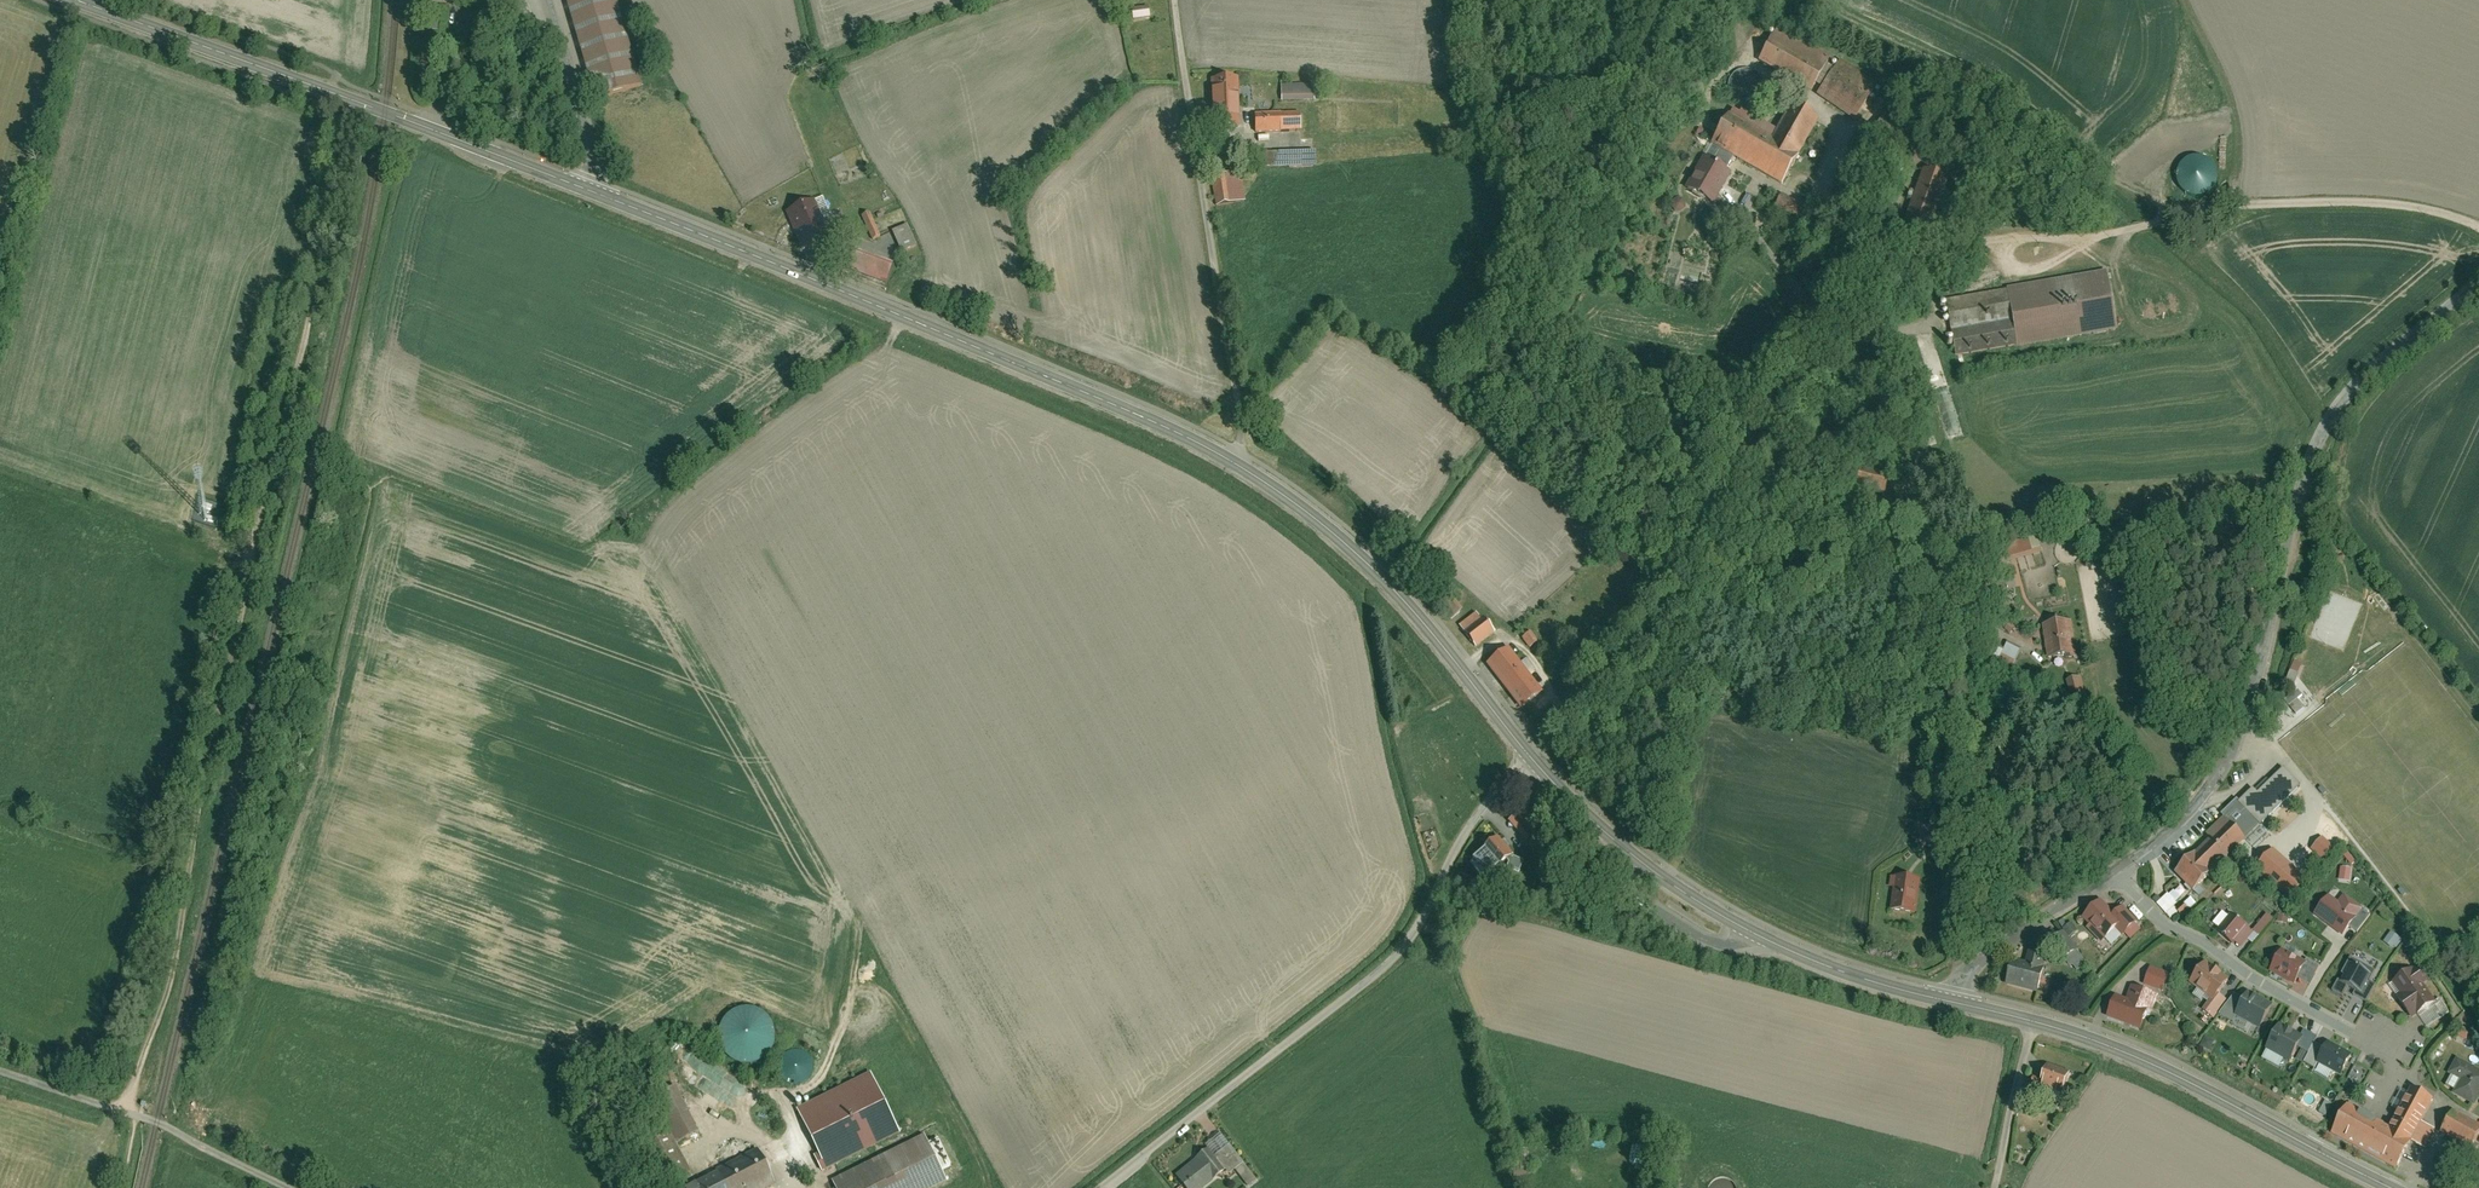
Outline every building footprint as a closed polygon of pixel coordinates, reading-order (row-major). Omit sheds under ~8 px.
[(569,4),(596,96),(637,85),(613,0),(582,0),(577,2),(569,4)] [(1150,10),(1134,13),(1135,19),(1151,17),(1150,10)] [(1783,26),(1764,59),(1818,90),(1821,84),(1833,64),(1837,57),(1783,26)] [(1883,86),(1847,61),(1841,69),(1833,64),(1821,84),(1829,88),(1824,95),(1860,119),(1883,86)] [(1733,87),(1735,95),(1755,91),(1752,74),(1743,75),(1735,77),(1737,86),(1733,87)] [(1239,81),(1213,81),(1213,113),(1207,113),(1207,130),(1240,129),(1239,81)] [(1314,85),(1281,86),(1282,103),(1314,101),(1314,85)] [(1715,144),(1725,149),(1737,156),(1788,185),(1828,115),(1803,100),(1780,141),(1732,114),(1715,144)] [(1300,114),(1255,117),(1256,134),(1301,132),(1300,114)] [(1708,156),(1689,188),(1717,205),(1737,173),(1729,169),(1737,156),(1725,149),(1718,161),(1708,156)] [(1316,154),(1267,155),(1268,168),(1316,167),(1316,154)] [(2179,174),(2180,181),(2183,187),(2188,192),(2194,195),(2201,195),(2208,194),(2214,190),(2218,185),(2220,178),(2220,171),(2218,165),(2214,159),(2208,156),(2202,154),(2195,154),(2188,157),(2183,162),(2180,168),(2179,174)] [(1950,179),(1924,168),(1902,230),(1923,240),(1950,179)] [(1240,173),(1211,178),(1216,206),(1245,201),(1240,173)] [(817,203),(787,216),(802,252),(832,240),(817,203)] [(888,221),(891,230),(908,223),(901,207),(875,217),(878,224),(888,221)] [(871,214),(864,218),(869,227),(876,223),(871,214)] [(893,230),(902,251),(918,244),(909,223),(893,230)] [(2117,328),(2108,269),(2007,285),(2008,288),(1946,298),(1955,354),(2117,328)] [(2011,543),(2016,560),(2044,552),(2039,535),(2011,543)] [(1477,611),(1458,626),(1475,648),(1495,634),(1477,611)] [(2070,622),(2041,626),(2045,661),(2074,657),(2070,622)] [(1532,631),(1523,637),(1531,648),(1539,641),(1532,631)] [(2001,660),(2015,667),(2022,650),(2009,643),(2001,660)] [(1485,666),(1519,709),(1541,692),(1507,648),(1485,666)] [(2291,661),(2285,677),(2288,678),(2295,662),(2291,661)] [(2295,685),(2305,665),(2297,661),(2287,681),(2295,685)] [(2078,678),(2065,682),(2071,702),(2084,698),(2078,678)] [(2206,841),(2173,873),(2191,892),(2205,878),(2204,877),(2244,839),(2254,850),(2268,836),(2260,827),(2300,788),(2282,769),(2257,794),(2252,788),(2239,801),(2235,797),(2216,816),(2219,819),(2201,836),(2206,841)] [(1522,811),(1510,821),(1527,841),(1539,831),(1522,811)] [(1511,856),(1495,836),(1480,848),(1495,868),(1511,856)] [(2312,849),(2324,860),(2336,847),(2324,836),(2312,849)] [(1521,871),(1525,860),(1511,856),(1508,867),(1521,871)] [(2261,859),(2250,870),(2260,880),(2271,868),(2261,859)] [(2341,881),(2353,881),(2353,867),(2341,867),(2341,881)] [(1894,879),(1890,913),(1915,916),(1919,881),(1894,879)] [(2173,920),(2196,901),(2192,896),(2187,901),(2175,888),(2158,902),(2173,920)] [(2327,896),(2313,916),(2342,937),(2347,929),(2361,912),(2342,898),(2338,904),(2327,896)] [(2100,901),(2080,920),(2100,941),(2114,928),(2121,922),(2114,916),(2100,901)] [(2123,907),(2114,916),(2121,922),(2114,928),(2123,937),(2138,923),(2123,907)] [(2361,912),(2347,929),(2356,936),(2369,918),(2361,912)] [(2289,923),(2290,916),(2280,914),(2278,921),(2289,923)] [(2244,929),(2228,916),(2227,918),(2222,915),(2213,927),(2217,930),(2215,932),(2230,945),(2232,943),(2244,929)] [(2251,935),(2244,929),(2232,943),(2239,949),(2251,935)] [(2393,930),(2385,941),(2396,950),(2404,939),(2393,930)] [(2012,964),(2006,986),(2038,994),(2042,977),(2039,977),(2044,957),(2028,953),(2024,967),(2012,964)] [(2281,953),(2269,974),(2292,987),(2296,980),(2304,965),(2281,953)] [(2336,983),(2331,993),(2340,998),(2345,989),(2355,994),(2358,996),(2365,983),(2369,984),(2375,972),(2349,959),(2340,976),(2343,978),(2339,984),(2336,983)] [(2305,962),(2304,965),(2296,980),(2309,987),(2318,969),(2305,962)] [(2203,963),(2187,984),(2212,1003),(2228,982),(2203,963)] [(2148,968),(2142,985),(2160,991),(2166,974),(2148,968)] [(2410,971),(2389,985),(2411,1019),(2432,1005),(2418,984),(2422,981),(2415,971),(2411,973),(2410,971)] [(2374,987),(2369,984),(2365,983),(2358,996),(2355,994),(2353,998),(2365,1004),(2374,987)] [(2156,996),(2130,987),(2125,999),(2113,995),(2105,1017),(2139,1029),(2146,1011),(2151,1012),(2156,996)] [(2243,1002),(2234,1019),(2258,1032),(2270,1009),(2247,996),(2243,1002)] [(2234,1019),(2243,1002),(2233,997),(2217,1016),(2231,1024),(2234,1019)] [(771,1057),(777,1050),(780,1041),(780,1031),(777,1022),(771,1014),(762,1009),(753,1007),(744,1008),(735,1012),(728,1018),(723,1027),(722,1036),(723,1046),(728,1054),(735,1060),(744,1064),(754,1065),(763,1063),(771,1057)] [(2279,1026),(2265,1051),(2288,1064),(2297,1049),(2302,1039),(2299,1038),(2279,1026)] [(2302,1032),(2299,1038),(2302,1039),(2297,1049),(2307,1055),(2315,1040),(2302,1032)] [(2327,1045),(2316,1065),(2339,1078),(2350,1058),(2327,1045)] [(809,1078),(812,1073),(814,1068),(814,1062),(812,1057),(809,1053),(804,1050),(798,1049),(793,1049),(788,1051),(784,1055),(781,1060),(780,1066),(781,1071),(784,1076),(788,1080),(793,1082),(799,1082),(804,1081),(809,1078)] [(2447,1076),(2459,1083),(2452,1096),(2473,1107),(2478,1097),(2478,1074),(2455,1061),(2447,1076)] [(2366,1078),(2370,1070),(2357,1063),(2347,1084),(2356,1088),(2362,1076),(2366,1078)] [(2046,1065),(2038,1088),(2061,1096),(2069,1073),(2046,1065)] [(873,1075),(801,1112),(830,1171),(903,1134),(873,1075)] [(668,1184),(693,1174),(678,1140),(698,1131),(679,1087),(635,1105),(668,1184)] [(2346,1108),(2330,1137),(2395,1171),(2432,1101),(2410,1090),(2389,1130),(2346,1108)] [(2439,1135),(2470,1151),(2478,1134),(2478,1127),(2451,1112),(2439,1135)] [(1175,1176),(1184,1187),(1205,1187),(1221,1176),(1226,1183),(1236,1175),(1247,1187),(1248,1187),(1259,1180),(1223,1134),(1206,1147),(1209,1151),(1175,1176)] [(835,1181),(839,1187),(943,1187),(950,1184),(926,1136),(835,1181)] [(756,1152),(682,1187),(774,1187),(756,1152)]
